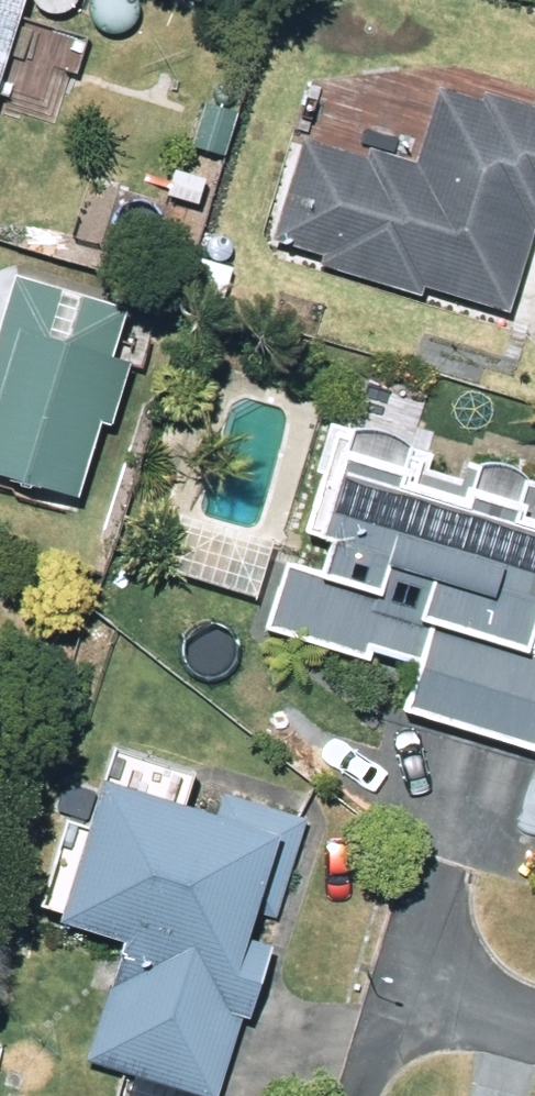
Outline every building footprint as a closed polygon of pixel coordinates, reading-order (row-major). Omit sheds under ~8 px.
[(31,0),(0,0),(0,100),(31,0)] [(253,249),(513,328),(534,256),(534,121),(438,94),(415,175),(287,136),(253,249)] [(225,167),(236,129),(203,118),(192,157),(225,167)] [(235,261),(246,228),(215,217),(203,250),(235,261)] [(0,349),(0,492),(76,516),(100,436),(110,440),(127,385),(110,380),(123,339),(14,304),(0,349)] [(534,770),(534,518),(523,514),(527,499),(505,487),(478,483),(474,500),(405,479),(409,462),(383,449),(354,447),(350,456),(336,451),(307,551),(321,555),(310,592),(285,585),(265,650),(369,681),(371,675),(419,689),(406,731),(534,770)] [(165,589),(256,615),(270,567),(179,541),(165,589)] [(154,1095),(220,1095),(238,1035),(251,1038),(272,966),(247,959),(257,923),(276,928),(305,831),(224,807),(213,846),(97,811),(58,948),(118,964),(85,1076),(154,1095)]
